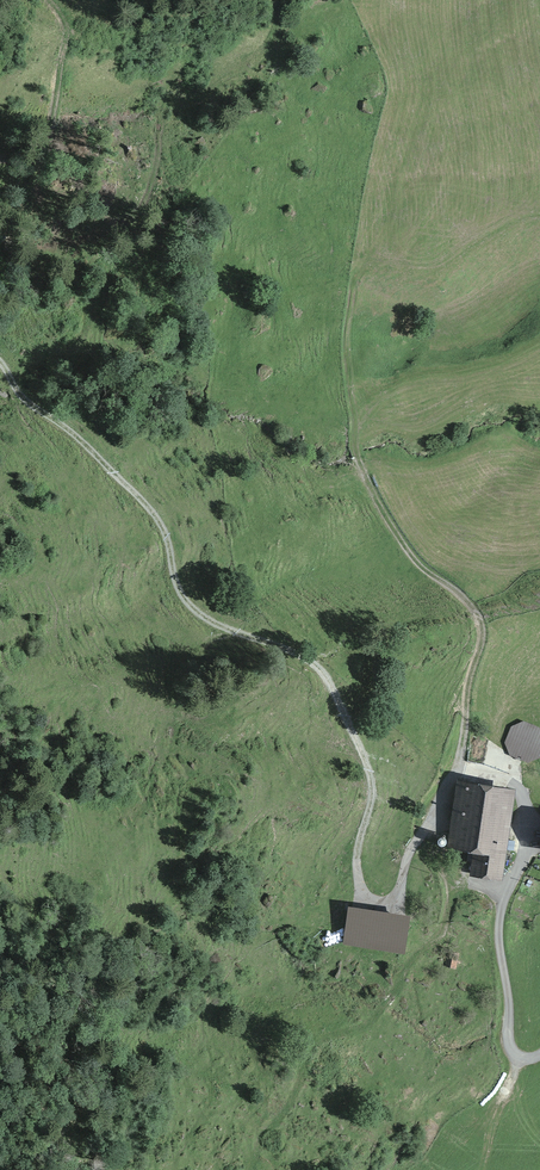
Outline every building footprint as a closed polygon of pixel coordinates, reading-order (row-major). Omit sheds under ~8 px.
[(511,727),(504,744),(509,755),(527,762),(539,757),(539,728),(523,721),(511,727)] [(514,791),(455,782),(445,851),(471,855),(468,877),(502,882),(514,791)] [(409,911),(349,903),(344,941),(404,950),(409,911)]
